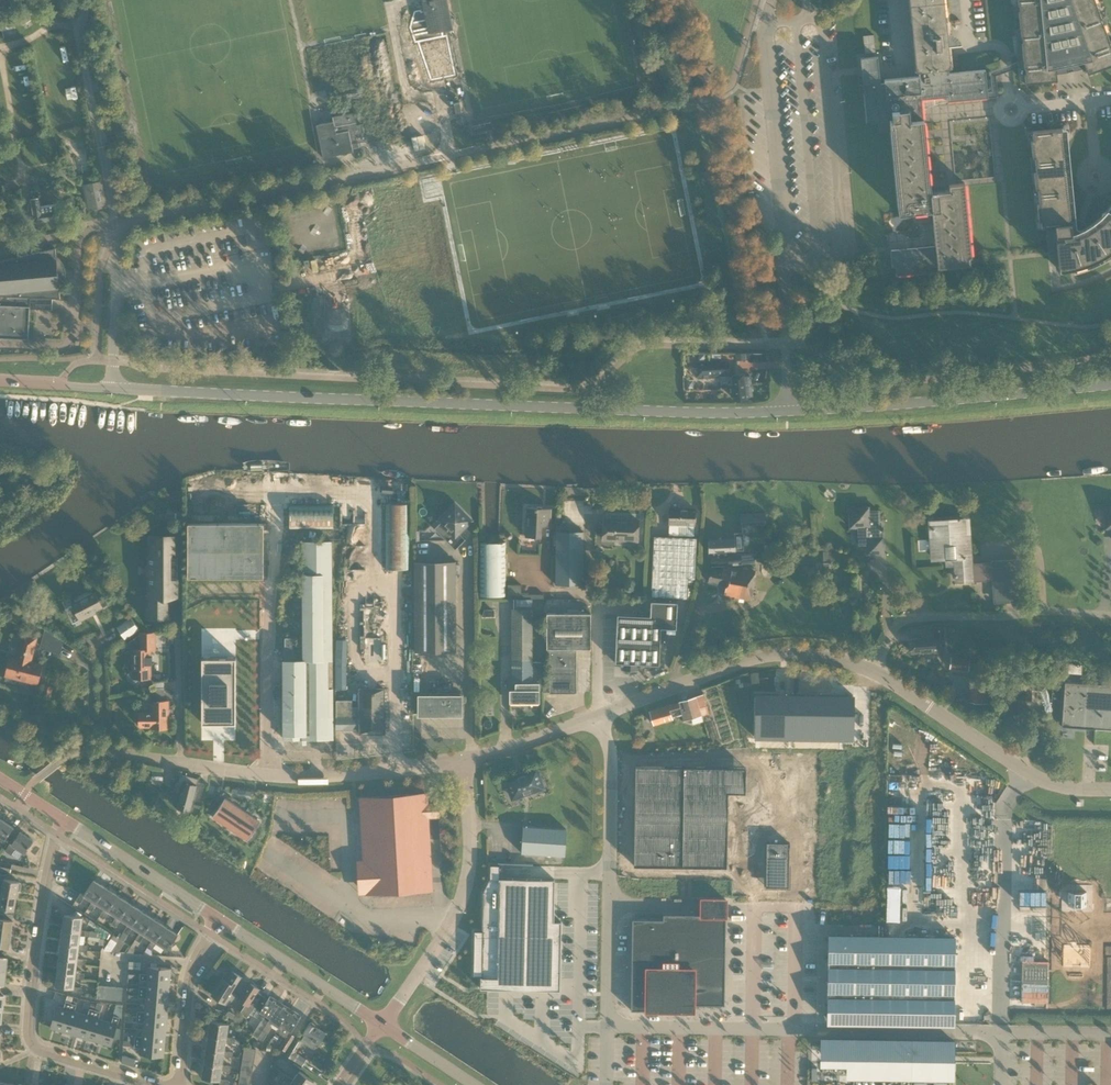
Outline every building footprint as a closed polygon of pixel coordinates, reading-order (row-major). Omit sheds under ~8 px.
[(428,32),(452,27),(446,0),(422,0),(428,32)] [(858,75),(860,93),(864,93),(867,122),(889,120),(891,132),(899,213),(932,209),(936,246),(891,250),(892,260),(893,267),(896,267),(897,276),(939,271),(939,267),(971,264),(970,260),(970,256),(972,256),(965,183),(949,185),(950,190),(931,192),(924,119),(923,119),(921,99),(946,96),(947,101),(988,97),(998,96),(995,75),(1007,71),(1018,67),(1024,66),(1023,61),(1016,62),(1006,65),(990,71),(992,91),(987,92),(985,69),(949,73),(948,68),(951,67),(949,47),(961,46),(961,43),(960,41),(958,39),(957,37),(955,36),(952,35),(947,34),(944,0),(909,0),(916,65),(916,71),(919,71),(919,76),(880,80),(878,56),(861,58),(862,75),(858,75)] [(1022,43),(1023,60),(1023,61),(1024,66),(1025,83),(1057,80),(1056,72),(1066,70),(1075,68),(1084,66),(1087,73),(1110,65),(1110,45),(1095,0),(1017,0),(1022,43)] [(319,123),(324,155),(362,149),(360,140),(439,127),(422,25),(321,42),(334,121),(319,123)] [(865,53),(876,52),(874,35),(863,36),(865,53)] [(93,65),(97,85),(104,83),(100,64),(93,65)] [(471,126),(473,133),(492,129),(491,122),(471,126)] [(1105,218),(1096,225),(1086,231),(1083,225),(1078,222),(1075,222),(1071,223),(1061,128),(1032,131),(1033,138),(1031,138),(1038,219),(1040,219),(1041,226),(1055,225),(1059,270),(1067,269),(1073,268),(1074,274),(1086,271),(1097,266),(1108,260),(1110,258),(1110,210),(1105,218)] [(84,185),(89,207),(94,206),(94,208),(101,207),(100,205),(106,203),(105,197),(103,197),(100,181),(84,185)] [(54,203),(41,206),(39,197),(31,199),(35,223),(59,219),(57,205),(54,203)] [(60,298),(59,291),(63,286),(65,281),(66,276),(65,270),(64,265),(61,260),(59,258),(56,255),(55,248),(0,261),(0,337),(28,339),(30,308),(52,309),(52,298),(60,298)] [(697,364),(698,378),(728,376),(727,362),(697,364)] [(746,397),(751,396),(749,376),(743,377),(743,374),(731,376),(734,400),(746,399),(746,397)] [(385,569),(409,569),(410,504),(385,504),(385,569)] [(289,505),(290,529),(333,529),(333,505),(289,505)] [(434,529),(455,549),(465,539),(458,533),(470,520),(455,505),(439,520),(441,522),(434,529)] [(848,513),(849,528),(857,527),(857,545),(867,545),(867,554),(883,554),(882,538),(879,538),(879,511),(868,512),(868,508),(856,508),(856,506),(847,506),(847,513),(848,513)] [(549,526),(550,509),(527,508),(525,536),(540,537),(541,526),(549,526)] [(693,535),(694,509),(670,508),(668,534),(693,535)] [(765,523),(765,511),(741,512),(741,524),(765,523)] [(604,540),(636,542),(637,520),(605,518),(604,540)] [(965,533),(964,519),(957,519),(955,522),(946,522),(946,524),(933,525),(934,537),(931,537),(933,560),(946,559),(945,546),(947,543),(954,543),(956,545),(957,566),(955,567),(956,580),(995,578),(996,602),(1023,600),(1020,560),(972,563),(971,557),(969,557),(967,533),(965,533)] [(263,577),(263,523),(188,523),(188,577),(263,577)] [(555,584),(582,584),(583,532),(566,532),(556,532),(555,584)] [(160,546),(159,546),(159,552),(160,552),(160,556),(149,556),(150,586),(178,586),(178,537),(160,537),(160,546)] [(696,538),(668,537),(654,537),(652,597),(687,598),(688,578),(695,579),(696,538)] [(735,539),(708,540),(709,557),(711,557),(712,565),(728,565),(741,563),(755,562),(754,552),(740,554),(730,555),(730,551),(735,551),(735,539)] [(284,739),(333,738),(331,542),(302,542),(302,594),(295,594),(295,607),(302,607),(302,649),(283,650),(284,739)] [(479,542),(480,596),(506,596),(505,542),(479,542)] [(824,552),(825,563),(850,562),(849,551),(824,552)] [(778,553),(755,552),(755,563),(778,563),(778,553)] [(414,562),(415,651),(455,651),(455,562),(414,562)] [(730,566),(728,566),(727,567),(723,566),(723,570),(711,568),(709,582),(726,585),(725,594),(750,598),(754,579),(752,579),(755,571),(730,566)] [(508,598),(529,599),(529,592),(522,592),(522,584),(508,584),(508,598)] [(95,591),(73,602),(80,617),(82,617),(83,619),(90,616),(89,613),(105,604),(108,603),(105,597),(100,600),(96,592),(95,591)] [(159,595),(146,595),(146,619),(159,619),(159,599),(159,595)] [(651,616),(618,615),(615,662),(624,663),(624,667),(637,668),(637,663),(659,664),(661,628),(676,628),(677,602),(651,601),(651,616)] [(540,689),(539,689),(539,662),(532,662),(532,610),(512,610),(512,689),(510,689),(509,702),(540,702),(540,689)] [(546,648),(550,648),(550,692),(576,692),(576,649),(590,649),(590,612),(546,612),(546,648)] [(132,617),(117,627),(125,638),(140,629),(132,617)] [(912,652),(923,651),(924,653),(946,651),(943,626),(934,627),(935,635),(931,636),(931,635),(922,636),(923,638),(911,639),(912,652)] [(64,640),(45,628),(40,648),(60,653),(64,640)] [(140,633),(126,643),(130,648),(131,646),(132,648),(150,648),(150,649),(155,649),(155,632),(140,632),(140,633)] [(23,633),(17,657),(11,656),(7,675),(38,682),(43,664),(32,661),(38,637),(23,633)] [(336,641),(336,688),(347,688),(347,641),(336,641)] [(150,657),(151,657),(150,649),(150,648),(132,648),(133,669),(130,671),(129,673),(129,675),(130,677),(132,679),(134,679),(137,678),(138,676),(151,676),(151,663),(150,663),(150,657)] [(202,657),(202,722),(236,722),(236,657),(202,657)] [(952,657),(950,668),(968,670),(969,659),(952,657)] [(1009,698),(1030,700),(1031,679),(1011,678),(1009,698)] [(972,681),(970,701),(988,702),(989,682),(972,681)] [(1110,729),(1110,684),(1064,681),(1061,726),(1110,729)] [(41,698),(50,700),(53,686),(44,684),(41,698)] [(717,690),(723,689),(722,685),(706,688),(708,696),(718,694),(717,690)] [(150,711),(138,711),(138,727),(150,727),(150,728),(168,728),(168,701),(161,701),(161,695),(163,695),(163,688),(148,688),(148,695),(150,695),(150,711)] [(352,707),(352,699),(336,699),(336,729),(360,729),(360,732),(384,732),(384,688),(360,688),(360,707),(352,707)] [(756,738),(852,739),(853,731),(852,731),(852,720),(853,720),(853,708),(852,708),(852,697),(853,697),(853,693),(763,691),(762,738),(756,738)] [(418,714),(460,715),(461,695),(418,695),(418,714)] [(692,719),(693,724),(703,721),(695,696),(678,701),(678,702),(669,705),(649,711),(653,724),(673,719),(671,713),(681,710),(684,721),(692,719)] [(740,738),(730,709),(714,715),(724,743),(740,738)] [(634,865),(726,866),(727,792),(745,792),(745,767),(728,766),(635,765),(634,865)] [(517,776),(506,780),(513,798),(542,787),(536,770),(525,773),(517,775),(517,776)] [(153,771),(152,779),(163,779),(163,771),(153,771)] [(178,807),(190,811),(199,779),(181,774),(177,791),(182,792),(178,807)] [(426,793),(360,797),(366,894),(432,890),(430,870),(426,793)] [(225,798),(213,816),(223,823),(224,821),(241,832),(239,835),(248,840),(260,822),(225,798)] [(5,838),(13,827),(0,818),(0,834),(5,838)] [(523,826),(521,852),(565,855),(567,829),(523,826)] [(25,852),(34,840),(21,832),(13,844),(10,843),(6,850),(13,855),(17,848),(25,852)] [(947,848),(937,861),(946,867),(958,850),(964,842),(958,838),(955,843),(945,836),(940,842),(947,848)] [(788,842),(766,842),(765,886),(788,886),(788,842)] [(10,871),(12,864),(0,862),(0,869),(10,871)] [(475,931),(474,975),(481,975),(481,988),(480,988),(481,988),(498,988),(498,989),(499,989),(499,988),(499,979),(499,978),(552,980),(553,980),(553,979),(552,979),(553,966),(560,966),(560,965),(560,951),(561,951),(561,950),(560,950),(561,937),(561,936),(561,922),(561,921),(561,922),(554,921),(554,908),(554,894),(555,894),(555,893),(554,893),(555,880),(555,879),(554,879),(542,879),(541,879),(527,879),(527,878),(527,879),(513,878),(512,878),(500,878),(500,865),(490,865),(490,878),(483,892),(482,931),(475,931)] [(19,881),(4,878),(2,886),(0,885),(0,893),(17,896),(18,891),(19,891),(21,889),(21,887),(22,884),(21,882),(19,882),(19,881)] [(93,900),(95,902),(106,886),(95,879),(84,894),(81,892),(76,900),(80,903),(86,895),(93,900)] [(98,903),(105,908),(107,909),(117,894),(106,886),(95,902),(93,900),(88,908),(93,911),(98,903)] [(17,896),(0,893),(0,899),(0,901),(0,907),(14,909),(17,896)] [(110,911),(117,916),(119,917),(129,902),(117,894),(107,909),(105,908),(100,915),(105,918),(110,911)] [(121,918),(129,923),(131,925),(141,910),(129,902),(119,917),(117,916),(112,923),(117,926),(121,918)] [(140,931),(143,933),(153,917),(141,910),(131,925),(129,923),(124,931),(128,933),(133,926),(140,931)] [(65,914),(63,929),(81,932),(81,934),(90,935),(90,930),(82,929),(83,917),(81,916),(72,915),(65,914)] [(663,919),(632,919),(630,1010),(662,1010),(662,1004),(724,1005),(725,915),(663,914),(663,919)] [(153,939),(155,941),(165,926),(153,917),(143,933),(140,931),(136,938),(140,941),(145,934),(153,939)] [(11,934),(13,921),(0,919),(0,932),(11,934)] [(153,939),(148,946),(153,949),(154,948),(161,952),(165,947),(168,950),(178,934),(165,926),(155,941),(153,939)] [(61,944),(80,946),(79,949),(88,950),(89,945),(80,944),(81,934),(81,932),(63,929),(61,944)] [(123,941),(128,933),(124,931),(119,938),(123,941)] [(11,934),(0,932),(0,946),(9,947),(11,934)] [(954,938),(830,936),(828,1021),(953,1023),(954,938)] [(59,958),(78,960),(78,963),(86,964),(87,959),(78,958),(79,949),(80,946),(61,944),(59,958)] [(59,958),(58,972),(76,975),(76,977),(84,978),(85,973),(81,973),(82,970),(77,969),(78,963),(78,960),(59,958)] [(140,978),(147,979),(147,978),(170,980),(171,967),(148,965),(148,973),(141,972),(140,978)] [(76,977),(76,975),(58,972),(56,985),(74,988),(74,991),(83,992),(83,987),(79,987),(79,984),(75,983),(76,977)] [(233,972),(227,981),(223,978),(212,995),(227,1004),(234,993),(243,979),(233,972)] [(147,979),(147,985),(140,985),(139,990),(169,993),(170,980),(147,978),(147,979)] [(240,1013),(246,1018),(261,994),(257,992),(259,989),(248,982),(238,998),(247,1003),(240,1013)] [(145,1003),(168,1005),(169,993),(139,990),(139,996),(146,996),(145,1003)] [(229,1006),(236,995),(234,993),(227,1004),(229,1006)] [(252,1034),(258,1037),(280,1002),(270,996),(264,1005),(258,1001),(251,1013),(257,1017),(260,1011),(266,1015),(262,1021),(261,1020),(252,1034)] [(64,1008),(56,1005),(50,1027),(63,1031),(71,1002),(66,1001),(64,1008)] [(75,1011),(77,1004),(71,1002),(63,1031),(75,1035),(81,1013),(75,1011)] [(260,1035),(258,1037),(263,1040),(274,1023),(279,1026),(290,1008),(280,1002),(261,1033),(260,1035)] [(168,1005),(145,1003),(145,1010),(137,1010),(137,1015),(167,1018),(168,1005)] [(90,1008),(88,1015),(81,1013),(75,1035),(87,1038),(95,1009),(90,1008)] [(290,1008),(279,1026),(276,1031),(287,1037),(280,1047),(286,1050),(295,1036),(290,1032),(301,1015),(290,1008)] [(95,1009),(87,1038),(99,1042),(105,1020),(99,1018),(101,1011),(95,1009)] [(120,1017),(114,1015),(112,1022),(105,1020),(99,1042),(111,1046),(120,1017)] [(137,1015),(137,1021),(144,1021),(143,1028),(166,1030),(167,1018),(137,1015)] [(211,1021),(209,1035),(227,1038),(226,1041),(235,1042),(236,1037),(227,1036),(229,1023),(211,1021)] [(319,1044),(326,1033),(315,1026),(315,1024),(312,1022),(310,1023),(309,1022),(302,1033),(304,1035),(301,1040),(314,1048),(317,1043),(319,1044)] [(165,1043),(166,1030),(143,1028),(142,1035),(135,1035),(135,1040),(165,1043)] [(226,1041),(227,1038),(209,1035),(207,1050),(225,1053),(224,1056),(233,1057),(234,1052),(225,1050),(226,1041)] [(307,1059),(296,1052),(302,1042),(296,1038),(286,1055),(302,1066),(307,1059)] [(953,1040),(824,1039),(824,1056),(863,1056),(863,1062),(869,1063),(869,1077),(952,1078),(953,1040)] [(134,1046),(142,1046),(141,1054),(164,1056),(165,1043),(135,1040),(134,1046)] [(205,1064),(222,1066),(222,1070),(231,1071),(231,1066),(223,1065),(224,1056),(225,1053),(207,1050),(205,1064)] [(123,1055),(122,1062),(135,1066),(136,1059),(123,1055)] [(293,1079),(291,1082),(295,1084),(311,1084),(314,1081),(299,1071),(302,1067),(294,1062),(291,1067),(298,1072),(293,1079)] [(222,1066),(205,1064),(202,1078),(220,1080),(219,1083),(228,1084),(229,1080),(220,1078),(222,1070),(222,1066)] [(283,1078),(286,1074),(280,1070),(276,1075),(282,1079),(283,1078)] [(291,1082),(293,1079),(286,1074),(283,1078),(290,1083),(289,1084),(295,1084),(291,1082)]
